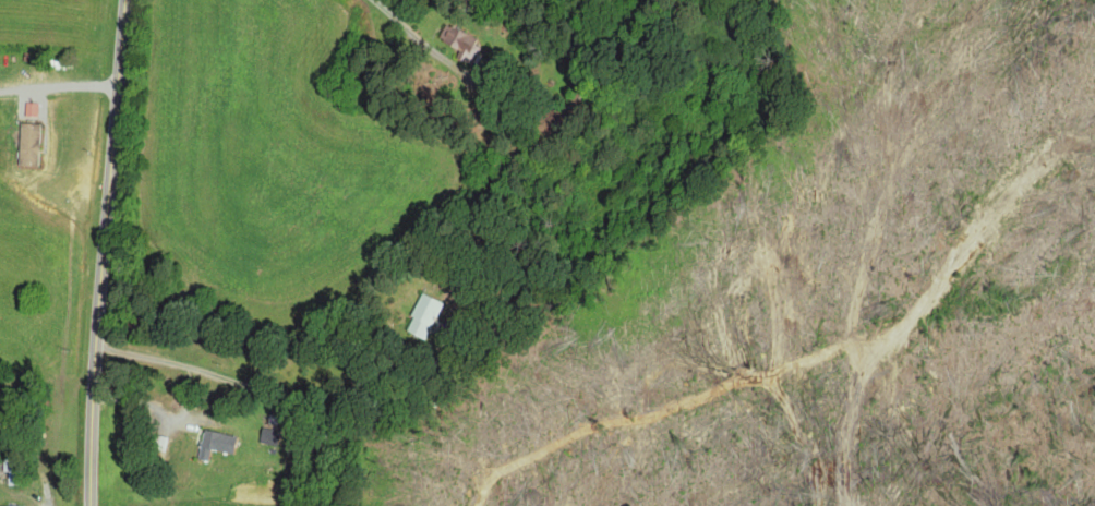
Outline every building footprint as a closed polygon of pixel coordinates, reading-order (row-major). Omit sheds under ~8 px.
[(458,51),(456,56),(470,63),(476,51),(470,47),(474,38),(443,23),(435,40),(458,51)] [(37,117),(37,103),(25,102),(24,117),(37,117)] [(37,167),(38,124),(18,123),(17,166),(37,167)] [(407,330),(427,339),(443,302),(423,293),(407,330)] [(195,458),(206,460),(209,448),(229,453),(234,436),(202,428),(195,458)]
